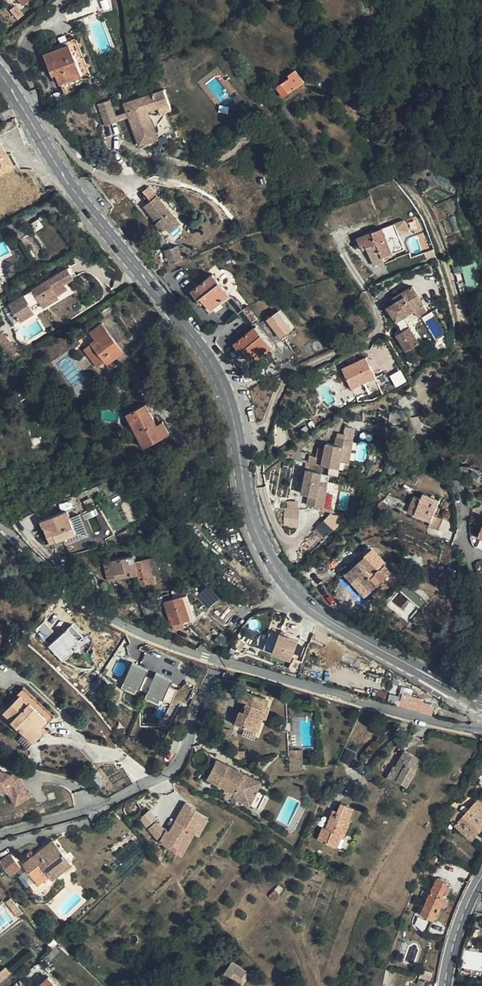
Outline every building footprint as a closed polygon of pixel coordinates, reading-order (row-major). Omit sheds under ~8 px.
[(52,75),(56,74),(60,84),(81,75),(90,71),(76,37),(52,46),(54,50),(44,54),(52,75)] [(277,87),(284,97),(305,83),(295,71),(289,75),(291,78),(277,87)] [(159,107),(168,103),(163,89),(124,103),(139,146),(158,139),(148,111),(159,107)] [(118,121),(116,116),(111,101),(97,106),(105,126),(118,121)] [(168,103),(159,107),(161,113),(170,110),(168,103)] [(126,112),(116,116),(118,121),(128,117),(126,112)] [(0,143),(0,177),(15,168),(1,143),(0,143)] [(150,201),(157,195),(149,185),(142,191),(150,201)] [(143,206),(154,219),(156,222),(154,223),(162,232),(166,228),(170,232),(180,223),(157,195),(150,201),(143,206)] [(366,245),(368,249),(374,266),(385,262),(384,258),(394,254),(384,228),(358,238),(361,246),(366,245)] [(165,250),(170,264),(182,260),(177,245),(165,250)] [(462,265),(465,287),(480,285),(477,264),(462,265)] [(67,268),(9,304),(19,321),(34,312),(31,307),(39,302),(42,307),(58,297),(57,295),(64,290),(61,285),(73,277),(67,268)] [(191,291),(197,299),(199,297),(210,310),(229,294),(212,273),(191,291)] [(415,312),(426,306),(417,289),(396,300),(399,304),(391,309),(394,315),(398,314),(400,318),(396,319),(404,334),(397,338),(406,353),(419,346),(410,330),(412,329),(407,318),(416,313),(415,312)] [(426,306),(415,312),(416,313),(419,319),(430,313),(426,306)] [(279,311),(268,320),(281,338),(293,329),(279,311)] [(95,339),(91,343),(105,361),(107,364),(123,351),(107,330),(102,323),(90,332),(95,339)] [(244,350),(248,355),(255,363),(274,347),(256,326),(234,344),(241,352),(244,350)] [(105,361),(91,343),(83,349),(97,367),(105,361)] [(367,357),(343,368),(352,388),(377,377),(367,357)] [(395,387),(406,382),(400,370),(389,375),(395,387)] [(146,404),(126,414),(143,446),(169,432),(163,421),(157,424),(146,404)] [(353,445),(336,441),(334,448),(326,446),(325,453),(323,462),(316,461),(308,459),(305,473),(298,471),(296,484),(303,485),(300,497),(307,498),(305,505),(305,508),(321,512),(326,490),(318,489),(322,469),(338,472),(340,465),(349,467),(353,445)] [(323,462),(325,453),(318,452),(316,461),(323,462)] [(347,474),(349,467),(340,465),(338,472),(347,474)] [(337,480),(338,472),(322,469),(318,489),(326,490),(328,478),(337,480)] [(416,495),(411,505),(418,507),(415,514),(415,515),(431,522),(434,515),(440,500),(424,493),(422,498),(416,495)] [(370,500),(373,504),(381,498),(377,494),(370,500)] [(418,507),(411,505),(408,511),(415,514),(418,507)] [(330,513),(315,529),(325,538),(340,523),(330,513)] [(434,515),(431,522),(429,525),(437,528),(441,518),(434,515)] [(43,527),(47,537),(53,534),(56,541),(76,533),(69,516),(43,527)] [(53,534),(47,537),(50,544),(56,541),(53,534)] [(374,550),(346,574),(353,581),(358,576),(372,591),(394,571),(374,550)] [(137,569),(138,574),(140,585),(154,582),(148,558),(135,562),(133,555),(104,562),(107,579),(118,576),(117,574),(137,569)] [(78,569),(87,581),(93,577),(85,565),(78,569)] [(118,576),(118,578),(138,574),(137,569),(117,574),(118,576)] [(0,583),(0,592),(2,596),(9,594),(3,582),(0,583)] [(183,621),(183,623),(195,620),(187,595),(164,601),(172,625),(183,621)] [(148,598),(142,601),(148,615),(154,613),(148,598)] [(148,615),(142,601),(139,602),(145,616),(148,615)] [(183,621),(172,625),(173,631),(184,627),(183,623),(183,621)] [(70,625),(48,647),(62,662),(74,651),(71,648),(82,637),(70,625)] [(290,662),(298,642),(270,631),(262,652),(290,662)] [(138,695),(146,667),(130,663),(122,690),(138,695)] [(145,700),(160,705),(169,679),(154,674),(145,700)] [(41,732),(44,728),(41,725),(47,719),(29,702),(34,696),(23,686),(9,701),(12,704),(3,713),(12,721),(33,742),(42,733),(41,732)] [(259,717),(263,706),(266,698),(243,690),(239,701),(244,703),(244,705),(247,706),(245,712),(241,710),(236,724),(258,732),(262,718),(259,717)] [(402,694),(400,703),(421,708),(420,711),(432,714),(434,708),(431,707),(432,705),(423,702),(424,699),(402,694)] [(47,719),(50,722),(55,716),(34,696),(29,702),(47,719)] [(214,712),(225,712),(225,698),(215,698),(214,712)] [(269,708),(263,706),(259,717),(262,718),(266,719),(269,708)] [(41,725),(44,728),(50,722),(47,719),(41,725)] [(218,738),(231,741),(232,732),(223,730),(218,738)] [(465,745),(476,747),(477,741),(467,738),(465,745)] [(238,741),(234,741),(233,751),(234,758),(236,760),(237,761),(238,762),(244,762),(244,751),(238,751),(238,741)] [(302,751),(289,751),(289,757),(303,761),(302,751)] [(421,759),(406,751),(396,767),(395,766),(388,778),(397,783),(398,781),(407,786),(417,769),(416,769),(421,759)] [(261,782),(217,760),(207,779),(225,788),(223,792),(259,809),(266,795),(257,790),(261,782)] [(11,792),(20,805),(35,795),(22,777),(0,770),(0,788),(11,792)] [(452,820),(473,839),(481,829),(481,801),(480,799),(464,816),(459,811),(452,820)] [(198,808),(189,803),(172,832),(169,830),(162,842),(171,847),(170,848),(183,856),(196,833),(200,836),(210,820),(196,812),(198,808)] [(353,808),(341,803),(338,811),(333,810),(326,828),(323,827),(318,839),(335,847),(340,835),(344,837),(350,820),(348,820),(353,808)] [(139,819),(147,828),(157,818),(149,810),(139,819)] [(44,868),(46,871),(51,868),(57,876),(72,864),(53,840),(23,864),(33,877),(44,868)] [(0,862),(0,863),(10,875),(21,867),(11,854),(0,862)] [(44,868),(33,877),(35,880),(36,879),(45,872),(46,871),(44,868)] [(50,878),(45,872),(36,879),(41,885),(50,878)] [(448,883),(438,878),(422,913),(435,920),(446,897),(442,896),(448,883)] [(269,896),(275,901),(281,895),(275,889),(269,896)] [(15,912),(19,909),(11,898),(6,901),(15,912)] [(19,917),(23,914),(19,909),(15,912),(19,917)] [(60,951),(55,945),(51,948),(49,951),(54,956),(60,951)] [(481,969),(481,952),(469,950),(467,967),(481,969)] [(48,962),(54,956),(49,951),(43,957),(48,962)] [(246,971),(232,961),(224,973),(230,976),(234,971),(242,977),(246,971)] [(48,976),(38,985),(58,985),(48,976)]
